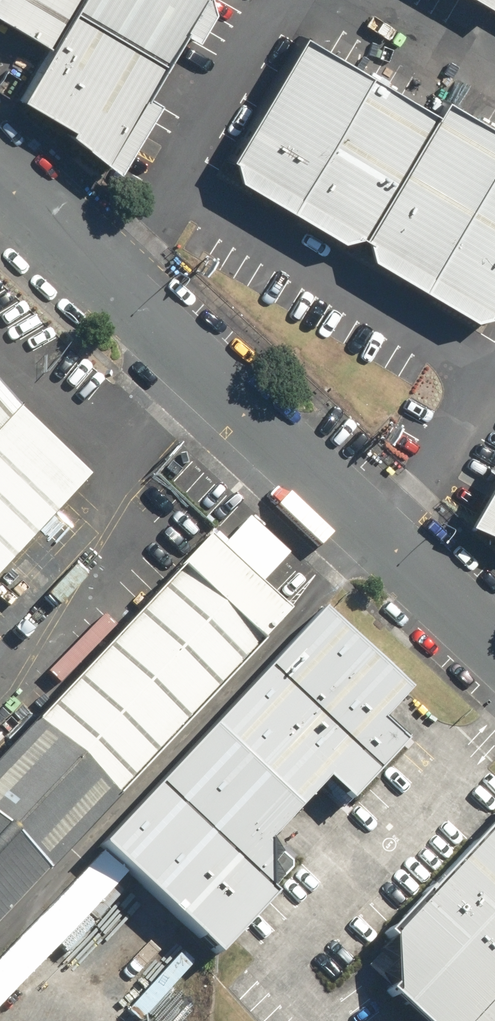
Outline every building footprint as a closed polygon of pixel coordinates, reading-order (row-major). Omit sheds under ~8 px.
[(41,51),(70,0),(0,0),(0,27),(41,51)] [(104,166),(199,0),(70,0),(41,51),(15,95),(66,123),(65,134),(104,166)] [(493,0),(467,0),(486,12),(493,0)] [(428,116),(294,33),(213,164),(347,247),(428,116)] [(428,116),(347,247),(477,327),(494,299),(494,130),(440,96),(428,116)] [(85,479),(8,408),(0,417),(0,569),(85,479)] [(459,520),(494,537),(494,462),(459,520)] [(102,799),(285,610),(204,534),(24,727),(102,799)] [(376,719),(402,691),(316,610),(95,845),(211,954),(268,893),(261,887),(259,842),(319,779),(344,800),(399,741),(376,719)] [(102,799),(24,727),(0,753),(0,907),(102,799)] [(381,938),(381,992),(413,1020),(494,1020),(494,815),(381,938)]
